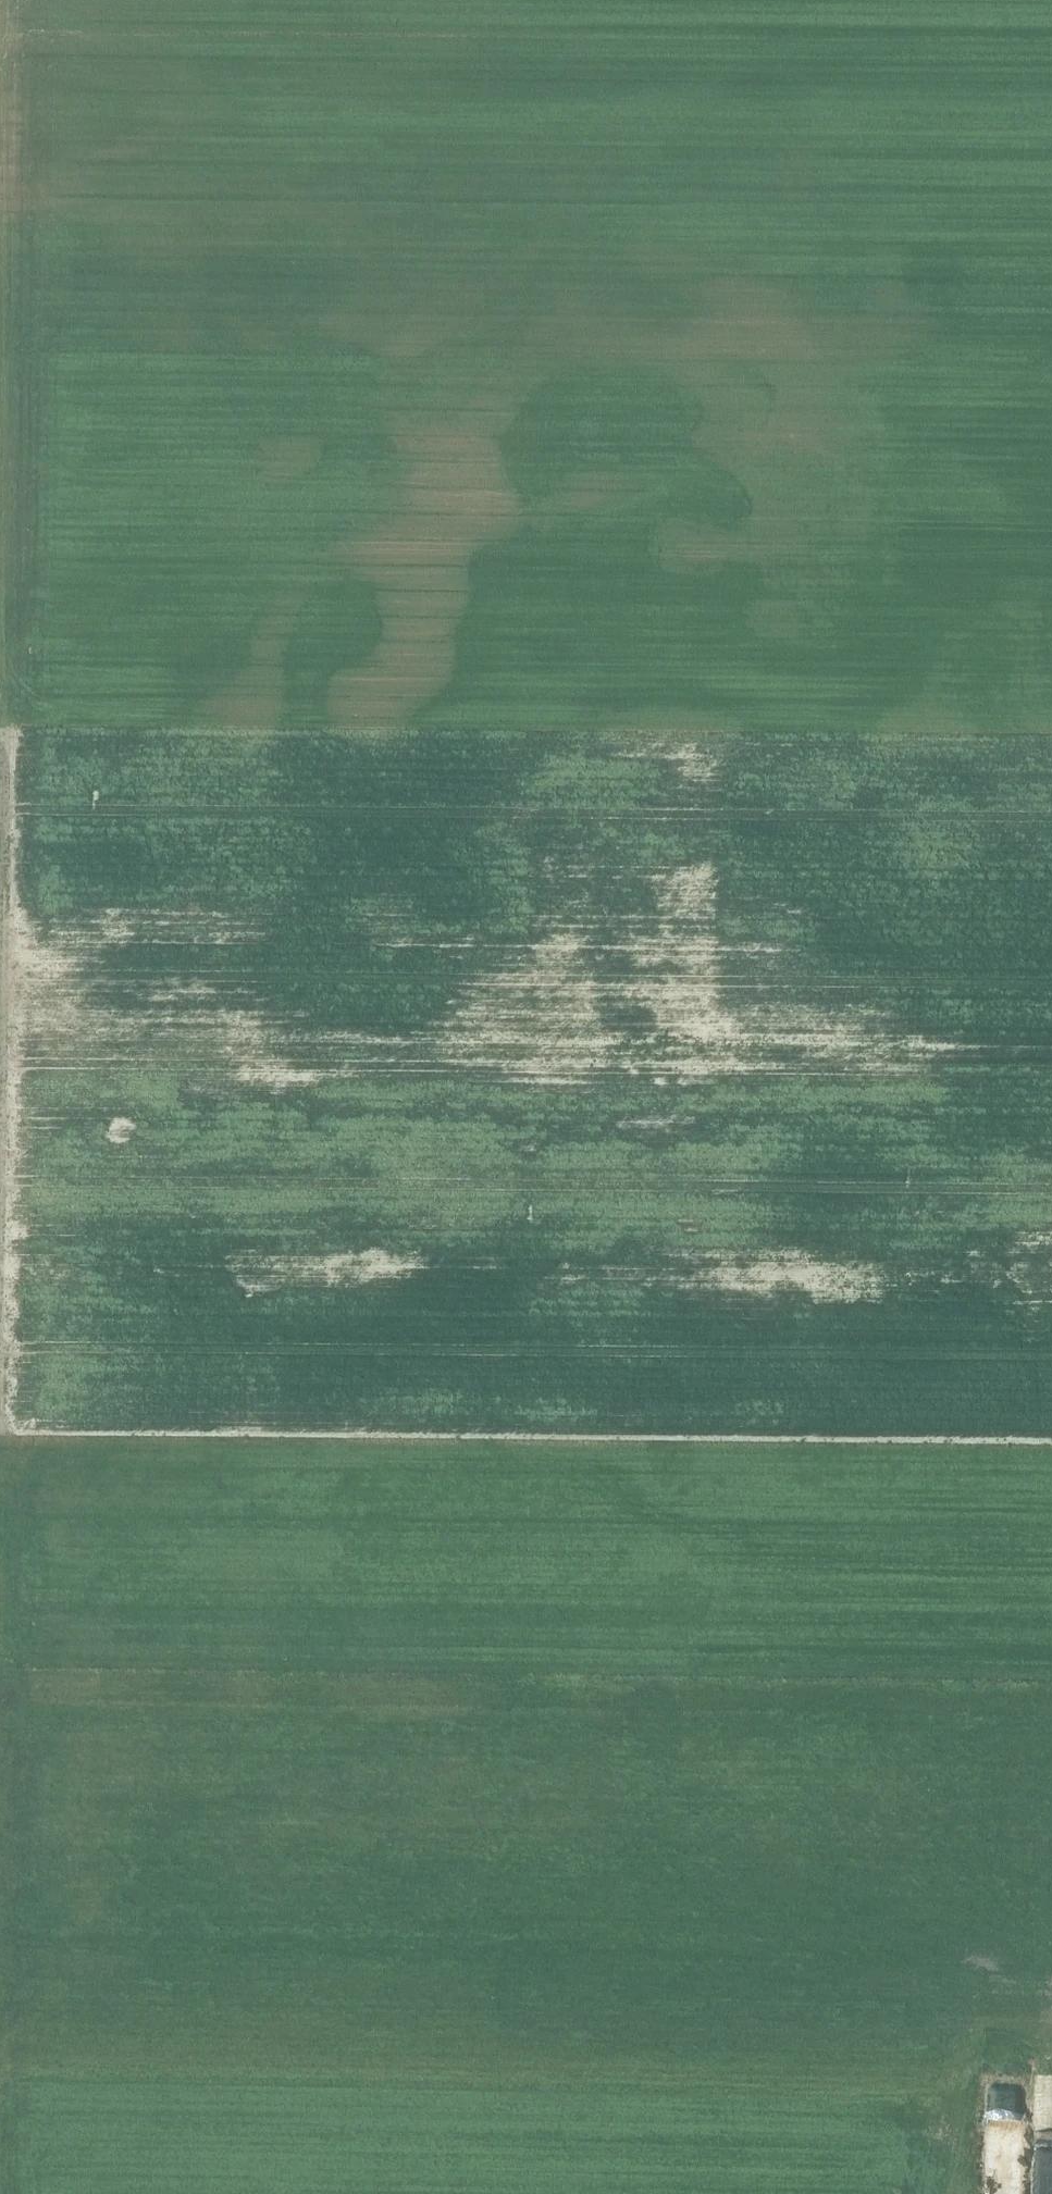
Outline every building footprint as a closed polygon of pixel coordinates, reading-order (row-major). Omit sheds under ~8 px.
[(1051,2186),(1051,2173),(1028,2174),(1029,2187),(1051,2186)]
